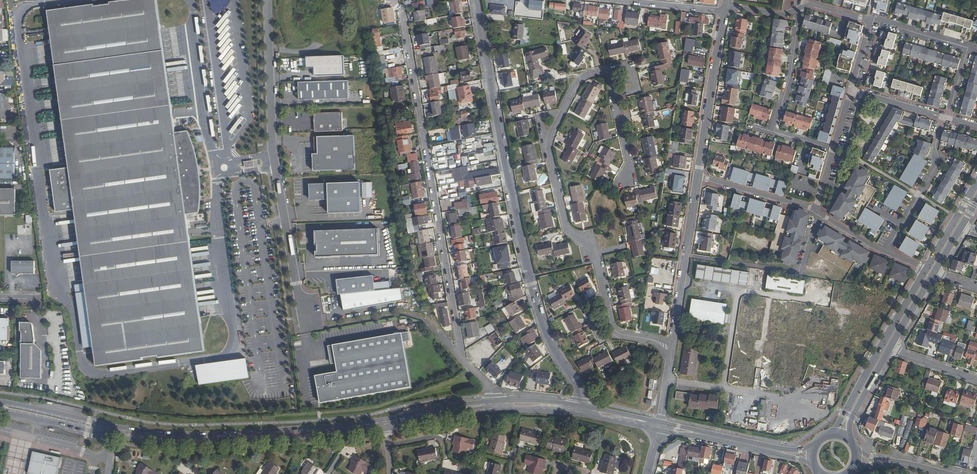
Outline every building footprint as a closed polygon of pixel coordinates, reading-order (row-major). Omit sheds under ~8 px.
[(96,366),(143,360),(143,358),(159,356),(159,358),(206,351),(187,214),(200,213),(201,207),(201,200),(201,192),(201,185),(200,172),(200,166),(199,162),(198,158),(197,152),(195,148),(193,141),(191,137),(189,131),(176,133),(158,0),(128,0),(110,2),(110,4),(94,7),(94,5),(47,11),(69,168),(50,170),(56,212),(74,210),(96,366)] [(453,1),(455,14),(465,13),(462,0),(458,0),(453,1)] [(543,0),(534,0),(534,1),(533,3),(531,3),(531,12),(534,12),(535,7),(541,8),(542,4),(544,4),(544,0),(543,0)] [(879,11),(880,9),(886,11),(888,4),(887,4),(888,0),(876,0),(875,2),(878,3),(876,10),(879,11)] [(564,11),(565,3),(551,2),(550,6),(556,6),(555,10),(564,11)] [(582,14),(585,14),(586,6),(583,6),(583,4),(575,3),(574,11),(582,12),(582,14)] [(966,31),(970,32),(971,29),(971,27),(973,21),(944,12),(943,16),(898,3),(895,14),(899,15),(899,13),(900,14),(909,16),(910,16),(909,18),(917,20),(917,18),(927,21),(928,21),(927,23),(935,25),(935,24),(941,25),(941,24),(945,25),(946,23),(946,22),(947,22),(949,22),(949,24),(948,29),(962,33),(964,26),(966,27),(965,28),(966,28),(966,29),(967,29),(966,31)] [(489,5),(488,13),(505,15),(505,13),(503,13),(504,7),(489,5)] [(599,7),(586,5),(586,6),(585,14),(598,16),(599,7)] [(393,11),(393,8),(384,9),(386,21),(395,19),(394,15),(392,15),(392,11),(393,11)] [(623,10),(621,10),(618,10),(615,9),(614,19),(622,20),(623,10)] [(414,12),(415,22),(426,20),(424,11),(414,12)] [(626,23),(640,25),(641,14),(627,12),(626,22),(626,23)] [(667,28),(668,16),(661,15),(661,19),(650,17),(649,26),(667,28)] [(458,28),(467,26),(466,22),(465,22),(464,20),(463,16),(454,18),(456,29),(458,28)] [(705,25),(710,25),(711,20),(708,20),(706,19),(706,17),(701,16),(700,19),(691,18),(690,23),(694,23),(705,25)] [(815,18),(806,16),(803,27),(811,29),(815,18)] [(737,18),(736,30),(746,31),(748,20),(737,18)] [(823,21),(815,18),(811,29),(820,32),(823,21)] [(787,21),(774,19),(773,28),(785,30),(785,26),(787,26),(787,21)] [(832,23),(823,21),(820,32),(829,34),(832,23)] [(856,52),(858,46),(856,45),(858,39),(860,40),(864,26),(850,22),(848,26),(845,35),(846,35),(845,40),(851,42),(850,43),(852,44),(850,51),(849,50),(848,52),(842,50),(841,55),(838,64),(839,64),(837,68),(845,71),(845,72),(850,73),(854,58),(853,58),(855,52),(856,52)] [(693,36),(704,37),(705,25),(694,23),(693,36)] [(513,39),(522,40),(524,25),(514,24),(513,39)] [(467,26),(458,28),(460,39),(468,37),(468,33),(469,32),(469,28),(468,28),(468,26),(467,26)] [(381,45),(379,28),(373,29),(376,46),(381,45)] [(785,30),(773,28),(772,37),(784,39),(785,30)] [(583,29),(574,42),(578,45),(583,48),(592,35),(583,29)] [(897,35),(881,30),(879,38),(885,39),(887,40),(887,42),(885,42),(885,43),(884,42),(882,42),(881,46),(893,49),(897,35)] [(429,33),(419,35),(421,46),(425,45),(431,44),(429,33)] [(744,34),(734,33),(733,37),(732,37),(731,47),(741,49),(743,39),(744,39),(744,34)] [(784,39),(772,37),(771,46),(782,48),(784,39)] [(831,45),(840,47),(842,41),(828,37),(826,44),(831,45)] [(625,51),(626,54),(631,53),(630,51),(641,49),(638,38),(623,41),(625,51)] [(662,64),(672,62),(666,39),(655,41),(659,55),(660,55),(662,64)] [(693,52),(694,40),(685,39),(683,52),(693,52)] [(821,43),(810,39),(809,43),(809,44),(807,44),(806,48),(819,51),(821,43)] [(625,51),(623,41),(607,45),(610,55),(625,51)] [(957,70),(961,59),(956,58),(956,57),(950,55),(949,56),(941,53),(941,52),(934,50),(934,51),(933,51),(925,49),(925,48),(918,45),(918,46),(918,47),(914,46),(914,45),(914,44),(911,43),(910,44),(910,45),(906,43),(902,54),(957,70)] [(441,45),(434,46),(435,50),(439,50),(440,54),(447,53),(445,44),(441,45)] [(470,59),(468,45),(458,47),(460,61),(470,59)] [(584,54),(587,51),(583,48),(578,45),(575,48),(577,49),(570,59),(572,61),(571,63),(571,64),(574,66),(575,66),(577,64),(579,66),(586,56),(584,54)] [(770,48),(769,57),(781,59),(781,55),(783,55),(783,50),(782,49),(782,48),(771,46),(771,48),(770,48)] [(819,51),(806,48),(805,51),(807,52),(806,53),(805,57),(816,60),(819,51)] [(875,64),(886,67),(890,52),(876,48),(874,55),(879,57),(881,57),(880,59),(879,60),(878,60),(876,60),(875,64)] [(739,68),(742,52),(730,51),(729,55),(730,56),(729,62),(730,63),(729,66),(739,68)] [(536,54),(536,52),(528,54),(532,71),(540,69),(538,60),(540,59),(538,54),(536,54)] [(386,69),(384,55),(378,56),(380,70),(386,69)] [(704,67),(706,59),(690,55),(688,63),(704,67)] [(344,56),(306,57),(307,69),(315,68),(315,76),(345,75),(344,56)] [(425,58),(428,76),(429,75),(439,74),(436,56),(425,58)] [(971,117),(976,97),(976,56),(975,61),(974,61),(972,68),(973,68),(970,79),(969,79),(967,86),(968,86),(968,87),(966,95),(965,95),(963,102),(964,102),(963,106),(962,106),(961,106),(960,109),(962,110),(960,114),(971,117)] [(781,59),(769,57),(768,66),(781,68),(782,62),(780,62),(781,59)] [(805,57),(804,61),(805,61),(805,63),(803,68),(804,68),(814,71),(817,60),(816,60),(805,57)] [(660,69),(659,65),(651,67),(652,71),(651,71),(654,86),(664,84),(661,69),(660,69)] [(781,68),(768,66),(766,75),(778,77),(779,73),(780,73),(781,68)] [(391,82),(404,80),(403,75),(404,75),(403,67),(393,68),(395,76),(390,77),(391,82)] [(814,71),(804,68),(803,68),(801,77),(803,78),(812,80),(814,71)] [(822,83),(828,85),(833,70),(826,68),(822,83)] [(687,84),(689,70),(681,69),(678,82),(687,84)] [(739,71),(728,69),(726,83),(736,85),(738,84),(738,82),(737,81),(739,71)] [(452,85),(460,84),(458,70),(446,72),(448,86),(452,85)] [(871,85),(881,88),(886,73),(874,70),(872,74),(875,75),(877,75),(877,76),(878,76),(878,79),(875,78),(868,76),(865,87),(871,88),(871,85)] [(472,79),(470,72),(462,73),(463,80),(472,79)] [(504,89),(514,87),(511,72),(500,75),(504,89)] [(432,89),(442,87),(439,73),(439,74),(429,75),(426,76),(427,81),(430,80),(432,89)] [(936,75),(927,105),(938,108),(939,104),(940,104),(941,104),(943,97),(942,97),(941,97),(944,89),(944,90),(945,90),(947,83),(946,83),(946,82),(947,79),(936,75)] [(803,78),(800,87),(811,90),(814,81),(812,80),(803,78)] [(777,82),(766,79),(763,87),(774,91),(777,82)] [(923,88),(894,79),(891,90),(895,92),(896,89),(896,88),(897,89),(897,88),(899,89),(899,90),(898,96),(912,100),(913,94),(914,93),(916,94),(917,94),(916,98),(920,99),(923,88)] [(348,81),(299,82),(299,100),(349,98),(348,81)] [(590,84),(582,98),(583,98),(593,103),(600,90),(601,90),(603,86),(596,82),(594,86),(590,84)] [(471,85),(460,87),(460,88),(462,100),(473,98),(471,85)] [(407,100),(404,86),(392,88),(395,102),(407,100)] [(818,140),(830,144),(832,137),(829,136),(830,134),(832,135),(834,128),(832,127),(833,125),(835,126),(837,119),(835,118),(835,116),(838,117),(840,110),(837,109),(838,107),(840,107),(842,101),(840,100),(840,98),(843,98),(845,92),(842,91),(843,88),(833,86),(832,91),(831,95),(832,95),(821,131),(819,137),(818,140)] [(432,89),(430,89),(431,93),(427,94),(428,100),(432,99),(433,101),(440,100),(439,93),(443,92),(442,87),(432,89)] [(738,89),(727,87),(725,96),(725,99),(723,98),(722,103),(735,105),(738,89)] [(774,91),(763,87),(760,96),(772,99),(774,91)] [(800,87),(798,95),(809,98),(811,90),(800,87)] [(696,94),(697,90),(689,89),(689,93),(691,93),(689,105),(697,106),(698,94),(696,94)] [(555,91),(543,94),(545,104),(557,102),(555,91)] [(539,95),(522,98),(523,99),(524,108),(536,106),(536,107),(541,107),(539,95)] [(798,95),(795,104),(798,105),(806,107),(809,98),(798,95)] [(650,113),(655,112),(651,97),(640,99),(642,106),(641,107),(643,115),(650,113)] [(584,119),(593,103),(583,98),(575,113),(584,119)] [(524,108),(523,99),(511,102),(513,112),(525,110),(524,108)] [(441,101),(432,103),(434,109),(435,116),(443,115),(441,101)] [(764,107),(752,104),(751,111),(750,114),(754,115),(753,117),(760,119),(764,107)] [(723,110),(722,110),(720,121),(733,123),(735,108),(724,107),(723,110)] [(772,110),(764,107),(760,119),(767,121),(767,119),(770,119),(772,110)] [(894,108),(864,158),(873,163),(897,122),(929,132),(932,121),(928,120),(929,118),(921,116),(921,118),(917,117),(916,121),(903,117),(905,111),(894,108)] [(695,117),(696,112),(686,111),(683,126),(694,127),(694,124),(695,124),(696,117),(695,117)] [(342,112),(314,113),(314,114),(316,114),(316,120),(314,120),(314,132),(343,131),(342,112)] [(792,124),(795,114),(786,112),(784,121),(786,122),(785,124),(792,126),(792,124)] [(643,115),(640,115),(641,120),(643,119),(645,130),(655,128),(652,117),(651,117),(650,113),(643,115)] [(804,117),(795,114),(792,124),(795,124),(794,127),(801,129),(804,117)] [(464,123),(462,115),(458,116),(459,120),(456,121),(457,125),(464,123)] [(813,119),(804,117),(801,129),(807,131),(808,128),(810,129),(813,119)] [(528,119),(516,121),(519,138),(529,136),(527,124),(529,124),(528,119)] [(414,132),(412,121),(399,123),(399,125),(397,126),(398,131),(400,131),(401,134),(414,132)] [(597,126),(601,141),(613,139),(612,135),(610,135),(607,123),(597,126)] [(465,138),(473,136),(471,128),(474,127),(473,124),(463,126),(465,138)] [(730,126),(718,124),(717,129),(718,129),(716,139),(727,141),(730,126)] [(462,125),(455,127),(454,127),(455,130),(453,130),(455,141),(464,139),(462,125)] [(691,145),(693,130),(683,128),(680,143),(691,145)] [(568,140),(566,144),(569,145),(577,150),(584,135),(575,130),(570,141),(568,140)] [(944,131),(941,142),(976,152),(976,140),(969,138),(969,137),(970,136),(963,134),(963,135),(962,136),(955,134),(955,133),(955,132),(947,130),(947,131),(946,132),(944,131)] [(410,135),(399,137),(400,140),(402,152),(412,150),(410,135)] [(740,135),(737,146),(745,149),(749,137),(749,136),(745,135),(745,136),(743,136),(740,135)] [(355,136),(318,137),(318,154),(313,154),(313,171),(356,170),(355,136)] [(657,157),(658,157),(653,137),(643,139),(647,159),(657,157)] [(752,138),(749,137),(745,149),(754,151),(758,138),(754,137),(754,139),(752,138)] [(762,139),(758,138),(754,151),(763,153),(766,142),(763,141),(761,141),(762,139)] [(927,156),(930,152),(931,148),(929,147),(930,143),(919,140),(917,147),(914,153),(916,155),(923,159),(925,155),(927,156)] [(453,142),(442,144),(443,147),(450,146),(450,149),(447,150),(447,153),(454,152),(453,142)] [(770,143),(766,142),(763,153),(772,156),(776,143),(772,142),(771,144),(770,143)] [(534,164),(537,164),(533,144),(523,146),(526,162),(529,161),(530,165),(534,164)] [(572,165),(579,151),(577,150),(569,145),(567,149),(568,149),(563,160),(572,165)] [(601,158),(600,162),(602,163),(610,167),(612,163),(610,162),(615,152),(605,146),(600,157),(601,158)] [(782,147),(779,146),(775,157),(784,160),(788,147),(784,146),(784,147),(782,147)] [(15,180),(16,147),(0,147),(0,180),(15,180)] [(792,148),(788,147),(784,160),(793,162),(796,151),(793,150),(791,150),(792,148)] [(816,174),(821,175),(822,172),(820,172),(821,166),(823,166),(827,152),(813,148),(812,152),(809,161),(810,162),(808,166),(814,168),(813,171),(817,172),(816,174)] [(727,158),(716,155),(713,166),(720,167),(721,168),(721,169),(726,170),(729,162),(726,161),(727,158)] [(901,180),(912,186),(913,183),(914,183),(916,181),(915,180),(916,179),(918,177),(917,176),(921,171),(923,168),(922,168),(923,167),(924,167),(925,164),(926,161),(924,159),(923,159),(916,155),(901,180)] [(686,170),(687,157),(678,156),(676,156),(675,168),(686,170)] [(647,159),(643,161),(644,164),(645,164),(646,168),(648,175),(660,173),(657,157),(647,159)] [(933,199),(942,204),(966,164),(957,158),(954,162),(953,161),(949,167),(950,168),(951,169),(947,175),(946,175),(945,174),(941,181),(943,182),(939,189),(938,188),(937,188),(933,194),(935,195),(933,199)] [(422,178),(419,161),(411,162),(412,168),(413,172),(413,174),(411,174),(412,179),(422,178)] [(610,167),(602,163),(601,166),(597,164),(591,176),(600,181),(607,170),(611,171),(612,168),(610,167)] [(530,165),(522,167),(526,183),(537,181),(534,168),(535,168),(534,164),(530,165)] [(790,172),(797,174),(799,167),(792,165),(790,172)] [(462,167),(453,169),(455,182),(459,182),(464,181),(465,181),(464,174),(463,171),(462,167)] [(738,182),(742,171),(731,167),(728,174),(732,175),(730,181),(734,182),(734,181),(738,182)] [(843,194),(832,212),(836,215),(841,218),(845,220),(848,214),(859,220),(865,209),(866,209),(877,189),(864,182),(868,176),(867,175),(861,172),(857,169),(846,188),(850,190),(851,190),(852,192),(851,193),(853,194),(850,198),(848,197),(848,196),(846,195),(846,196),(843,194)] [(753,174),(742,171),(738,182),(743,184),(742,185),(746,186),(748,180),(751,181),(753,174)] [(475,172),(464,174),(465,181),(476,178),(475,172)] [(764,177),(753,174),(751,181),(755,182),(753,188),(756,189),(757,187),(761,189),(764,177)] [(493,183),(491,176),(476,178),(477,179),(465,182),(466,188),(475,187),(474,185),(477,184),(478,186),(493,183)] [(776,180),(764,177),(761,189),(765,190),(765,191),(768,192),(770,186),(774,187),(776,180)] [(671,195),(682,196),(684,181),(673,180),(671,195)] [(787,184),(776,180),(774,187),(777,188),(775,194),(779,195),(779,194),(784,195),(787,184)] [(425,197),(422,181),(411,183),(414,199),(425,197)] [(362,184),(311,185),(311,201),(330,200),(330,215),(363,214),(362,184)] [(574,205),(583,203),(585,202),(581,186),(570,188),(574,205)] [(896,186),(885,204),(896,211),(898,208),(898,207),(901,202),(902,202),(903,199),(903,198),(904,198),(906,195),(905,195),(907,192),(896,186)] [(636,191),(637,195),(638,201),(642,201),(643,202),(658,198),(655,187),(651,188),(651,189),(640,192),(640,190),(636,191)] [(16,215),(16,189),(0,189),(0,215),(5,215),(16,215)] [(532,192),(536,211),(538,211),(548,209),(547,205),(545,205),(542,190),(532,192)] [(499,201),(497,193),(486,195),(487,203),(499,201)] [(719,194),(709,193),(707,194),(707,196),(708,198),(707,201),(707,205),(710,206),(709,210),(717,211),(719,194)] [(627,208),(639,205),(638,201),(637,195),(625,198),(627,208)] [(735,195),(731,206),(779,220),(782,208),(777,207),(778,206),(774,205),(773,211),(764,209),(766,203),(763,202),(763,203),(754,200),(754,199),(751,198),(749,204),(741,202),(743,196),(739,195),(739,196),(735,195)] [(670,214),(680,216),(682,203),(671,201),(670,214)] [(500,216),(498,202),(488,204),(490,218),(498,216),(500,216)] [(428,213),(426,203),(415,204),(417,215),(428,213)] [(574,205),(573,205),(577,224),(587,221),(583,203),(574,205)] [(931,224),(939,211),(927,204),(925,208),(926,208),(922,214),(920,217),(931,224)] [(554,226),(550,208),(548,209),(538,211),(541,229),(554,226)] [(865,209),(859,220),(877,231),(884,220),(881,218),(880,218),(875,215),(875,214),(872,213),(871,213),(871,212),(868,210),(868,211),(865,209)] [(448,211),(446,212),(447,214),(449,214),(450,224),(458,223),(456,210),(448,211)] [(792,218),(780,214),(779,220),(774,236),(770,249),(783,252),(781,259),(784,260),(791,262),(795,263),(801,242),(800,242),(792,240),(791,240),(789,239),(789,238),(790,237),(788,236),(789,232),(792,233),(794,234),(794,233),(803,236),(809,215),(805,214),(798,212),(794,211),(792,218)] [(679,227),(680,216),(670,214),(668,226),(679,227)] [(715,231),(717,216),(707,214),(706,218),(705,217),(704,222),(703,229),(715,231)] [(418,231),(422,230),(421,224),(429,223),(428,215),(413,218),(406,219),(409,232),(418,231)] [(499,219),(498,216),(490,218),(487,219),(489,232),(495,231),(497,231),(496,230),(505,228),(504,219),(499,219)] [(910,234),(921,240),(929,227),(917,221),(915,224),(916,225),(913,230),(912,230),(910,234)] [(630,242),(642,240),(639,224),(628,226),(631,238),(629,238),(630,242)] [(452,226),(454,239),(463,237),(461,225),(452,226)] [(824,244),(818,254),(849,273),(855,262),(861,266),(863,262),(867,256),(869,253),(850,242),(848,246),(847,248),(845,247),(844,249),(840,247),(841,244),(842,244),(843,243),(842,242),(845,238),(826,227),(824,231),(820,237),(818,240),(824,244)] [(387,228),(307,231),(308,254),(309,254),(309,259),(308,259),(308,264),(388,261),(387,228)] [(421,244),(431,243),(428,229),(422,230),(418,231),(420,244),(421,244)] [(508,243),(506,229),(497,231),(495,231),(497,245),(508,243)] [(678,234),(678,230),(667,229),(665,247),(674,248),(675,248),(676,239),(677,240),(678,234)] [(713,234),(704,232),(703,241),(704,242),(704,244),(702,244),(700,244),(699,250),(710,252),(711,248),(714,248),(715,241),(712,241),(713,234)] [(912,257),(919,244),(908,237),(906,241),(903,247),(902,246),(900,250),(912,257)] [(646,254),(642,240),(630,242),(631,247),(633,246),(635,256),(646,254)] [(423,248),(425,257),(435,256),(433,242),(431,243),(421,244),(421,248),(423,248)] [(553,244),(552,243),(537,246),(539,255),(554,252),(553,244)] [(553,244),(554,252),(555,256),(571,253),(569,243),(558,245),(557,244),(553,244)] [(503,250),(502,251),(504,261),(505,261),(506,266),(509,265),(509,268),(513,267),(512,260),(509,260),(508,256),(511,255),(511,252),(510,252),(509,249),(510,249),(510,246),(503,247),(503,250)] [(962,262),(965,263),(974,266),(976,256),(976,254),(971,252),(966,250),(962,262)] [(421,268),(421,272),(433,270),(432,266),(437,265),(435,256),(425,257),(424,258),(425,267),(421,268)] [(870,268),(884,274),(889,262),(885,260),(886,260),(883,259),(882,259),(881,259),(881,258),(878,257),(878,258),(875,256),(870,268)] [(962,272),(965,263),(962,262),(954,259),(951,269),(957,271),(958,270),(962,272)] [(35,275),(35,262),(12,262),(12,274),(16,275),(18,277),(20,275),(35,275)] [(626,277),(623,262),(613,265),(616,279),(626,277)] [(467,264),(457,266),(459,280),(462,279),(469,278),(467,264)] [(748,285),(751,272),(698,264),(696,277),(748,285)] [(895,265),(890,276),(904,282),(909,270),(906,269),(906,268),(903,267),(903,268),(901,267),(902,266),(899,265),(898,266),(895,265)] [(516,281),(515,272),(505,274),(507,283),(516,281)] [(437,281),(436,273),(426,275),(427,283),(437,281)] [(803,281),(766,275),(764,288),(801,294),(803,281)] [(337,280),(338,295),(375,291),(374,276),(337,280)] [(469,278),(462,279),(464,290),(473,288),(471,277),(469,278)] [(588,277),(578,284),(583,293),(594,287),(588,277)] [(440,282),(429,284),(431,294),(433,293),(434,298),(440,297),(438,289),(441,289),(440,282)] [(516,301),(522,298),(520,293),(523,292),(521,283),(511,286),(516,301)] [(571,285),(560,291),(561,293),(566,301),(576,294),(571,285)] [(623,304),(627,303),(633,302),(629,286),(619,289),(623,304)] [(948,303),(945,309),(950,311),(951,311),(953,305),(952,304),(955,295),(944,291),(943,294),(945,295),(943,301),(948,303)] [(664,301),(665,293),(654,292),(654,295),(657,296),(656,303),(663,304),(664,301)] [(471,304),(469,293),(459,294),(461,305),(471,304)] [(554,309),(567,302),(566,301),(561,293),(549,300),(554,309)] [(971,309),(975,299),(962,294),(958,304),(971,309)] [(725,324),(728,304),(693,299),(690,318),(725,324)] [(522,310),(516,301),(506,307),(512,316),(522,310)] [(623,304),(619,305),(623,322),(634,319),(631,306),(627,307),(627,303),(623,304)] [(753,353),(760,308),(744,305),(736,358),(756,362),(757,354),(753,353)] [(945,309),(939,307),(935,319),(941,321),(946,322),(950,311),(945,309)] [(443,324),(451,323),(448,308),(441,309),(443,324)] [(475,308),(465,309),(465,313),(466,313),(468,320),(477,318),(475,308)] [(663,315),(663,312),(651,310),(651,314),(654,314),(653,323),(663,325),(664,320),(662,320),(663,315)] [(565,319),(572,333),(575,331),(582,327),(583,327),(581,323),(580,324),(574,314),(565,319)] [(526,327),(519,316),(510,322),(517,333),(526,327)] [(931,321),(928,330),(937,333),(941,321),(935,319),(931,317),(930,321),(931,321)] [(9,318),(0,318),(0,340),(8,340),(9,318)] [(481,335),(478,321),(468,323),(470,337),(481,335)] [(32,332),(34,332),(33,324),(31,323),(20,323),(20,330),(22,332),(21,379),(42,379),(42,350),(36,344),(35,335),(32,335),(32,332)] [(486,327),(490,333),(497,329),(493,323),(486,327)] [(590,342),(582,327),(575,331),(577,334),(574,335),(580,347),(590,342)] [(539,339),(533,329),(526,333),(527,334),(520,338),(525,347),(539,339)] [(407,332),(333,345),(336,363),(337,372),(316,375),(320,400),(321,401),(322,402),(412,387),(404,341),(409,341),(407,332)] [(495,347),(498,353),(505,346),(497,332),(491,336),(497,346),(495,347)] [(928,348),(932,335),(921,332),(917,345),(928,348)] [(491,336),(489,337),(495,347),(497,346),(491,336)] [(937,350),(941,339),(936,337),(933,348),(937,350)] [(774,364),(777,341),(770,340),(767,363),(774,364)] [(939,351),(943,352),(944,350),(950,352),(953,344),(943,340),(939,351)] [(695,375),(700,346),(686,344),(682,373),(695,375)] [(953,344),(950,355),(954,356),(953,357),(962,360),(965,350),(957,347),(957,346),(953,344)] [(331,364),(336,363),(333,345),(328,345),(331,364)] [(468,350),(473,356),(480,352),(476,345),(468,350)] [(540,352),(534,345),(526,351),(534,362),(543,355),(540,351),(540,352)] [(787,346),(783,385),(791,386),(791,384),(800,385),(804,348),(787,346)] [(613,353),(618,364),(632,357),(627,347),(613,353)] [(965,356),(971,358),(973,358),(975,351),(968,349),(965,356)] [(596,362),(599,368),(614,361),(608,350),(605,351),(605,353),(594,358),(596,362)] [(968,364),(972,366),(975,359),(976,354),(976,352),(975,351),(973,358),(971,358),(968,364)] [(593,364),(596,362),(594,358),(593,356),(579,363),(583,372),(594,366),(593,364)] [(476,362),(480,367),(486,362),(483,357),(476,362)] [(249,360),(198,365),(200,384),(251,379),(249,360)] [(900,360),(896,372),(905,375),(909,363),(900,360)] [(497,379),(503,372),(492,362),(486,369),(497,379)] [(928,383),(929,378),(932,371),(927,369),(923,381),(928,383)] [(519,387),(523,375),(510,371),(506,383),(519,387)] [(550,384),(551,373),(533,371),(532,379),(536,379),(536,382),(550,384)] [(928,383),(926,389),(939,393),(943,383),(929,378),(928,383)] [(837,393),(838,382),(823,381),(823,384),(815,384),(815,388),(822,389),(822,392),(837,393)] [(891,386),(887,397),(898,401),(902,390),(891,386)] [(719,408),(721,395),(712,394),(712,395),(702,394),(702,395),(693,394),(692,393),(679,391),(677,398),(692,400),(691,407),(700,408),(700,407),(710,408),(710,407),(719,408)] [(957,403),(961,394),(956,392),(955,393),(949,391),(945,401),(950,403),(951,401),(957,403)] [(965,391),(961,401),(975,405),(976,399),(976,396),(971,394),(971,393),(965,391)] [(886,403),(887,399),(883,398),(876,418),(882,420),(883,415),(882,415),(884,408),(886,408),(887,404),(886,403)] [(917,414),(919,409),(908,405),(906,410),(917,414)] [(943,416),(931,412),(929,418),(941,422),(943,416)] [(873,431),(877,420),(867,416),(863,428),(873,431)] [(926,426),(928,419),(922,417),(922,419),(918,418),(916,425),(923,428),(924,426),(926,426)] [(885,428),(887,423),(877,420),(876,426),(883,428),(881,434),(884,436),(884,437),(887,438),(887,437),(893,439),(895,432),(885,428)] [(906,435),(911,424),(905,421),(901,433),(906,435)] [(960,437),(964,426),(955,423),(952,435),(960,437)] [(536,444),(539,433),(522,429),(520,440),(536,444)] [(934,445),(938,432),(929,429),(925,443),(929,445),(929,443),(934,445)] [(939,433),(935,445),(941,447),(945,448),(949,436),(939,433)] [(503,443),(505,436),(495,434),(493,440),(492,440),(489,451),(502,454),(504,443),(503,443)] [(472,449),(474,440),(455,436),(453,444),(455,444),(453,451),(464,454),(466,447),(472,449)] [(563,453),(566,440),(556,437),(555,439),(549,437),(546,447),(553,449),(553,450),(563,453)] [(682,454),(681,459),(685,466),(688,455),(690,446),(685,445),(683,455),(682,454)] [(690,446),(688,455),(700,458),(700,457),(702,449),(690,446)] [(702,447),(702,449),(700,457),(709,459),(712,449),(702,447)] [(437,458),(435,448),(418,451),(420,462),(437,458)] [(589,463),(592,452),(575,448),(572,459),(589,463)] [(737,452),(727,449),(724,464),(724,467),(722,473),(724,473),(726,468),(730,468),(730,472),(733,472),(737,452)] [(969,464),(972,452),(964,450),(962,462),(969,464)] [(33,452),(28,473),(32,473),(57,473),(58,469),(60,458),(33,452)] [(372,466),(356,455),(351,463),(352,463),(349,470),(355,473),(360,473),(363,470),(368,473),(372,466)] [(546,460),(526,455),(524,463),(530,465),(528,472),(536,473),(540,473),(542,468),(544,468),(546,460)] [(616,458),(606,455),(604,461),(603,461),(600,472),(609,473),(613,473),(615,464),(614,464),(616,458)] [(771,472),(773,462),(766,460),(764,470),(771,472)] [(750,463),(740,461),(737,473),(747,473),(750,463)] [(279,468),(270,462),(267,468),(265,467),(261,473),(276,473),(279,468)] [(141,463),(137,470),(138,471),(136,473),(158,473),(141,463)] [(501,466),(490,463),(487,473),(499,473),(501,466)] [(318,471),(307,464),(302,472),(303,473),(302,473),(316,473),(318,471)] [(724,467),(719,466),(714,465),(712,473),(714,473),(722,473),(724,467)]
